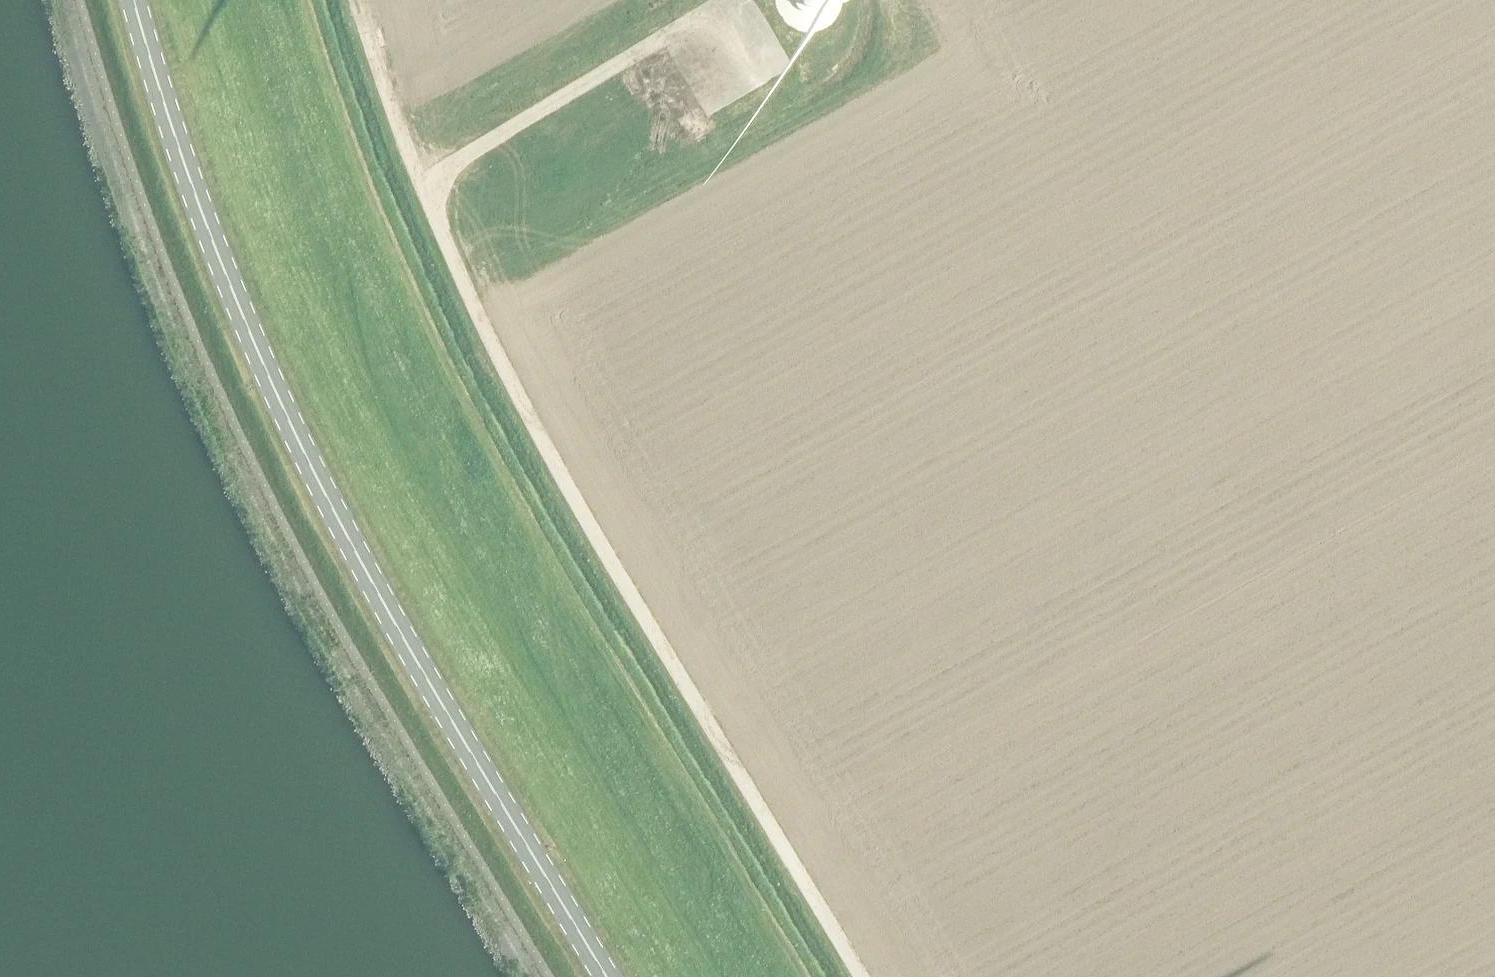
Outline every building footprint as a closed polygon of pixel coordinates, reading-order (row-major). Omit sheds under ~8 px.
[(815,0),(799,0),(799,1),(799,2),(799,3),(800,4),(800,5),(801,5),(801,6),(802,6),(802,7),(803,7),(804,7),(804,8),(805,8),(806,8),(807,8),(808,8),(809,8),(810,8),(810,7),(811,7),(812,7),(812,6),(813,6),(813,5),(814,5),(814,4),(815,3),(815,2),(815,1),(815,0)]
